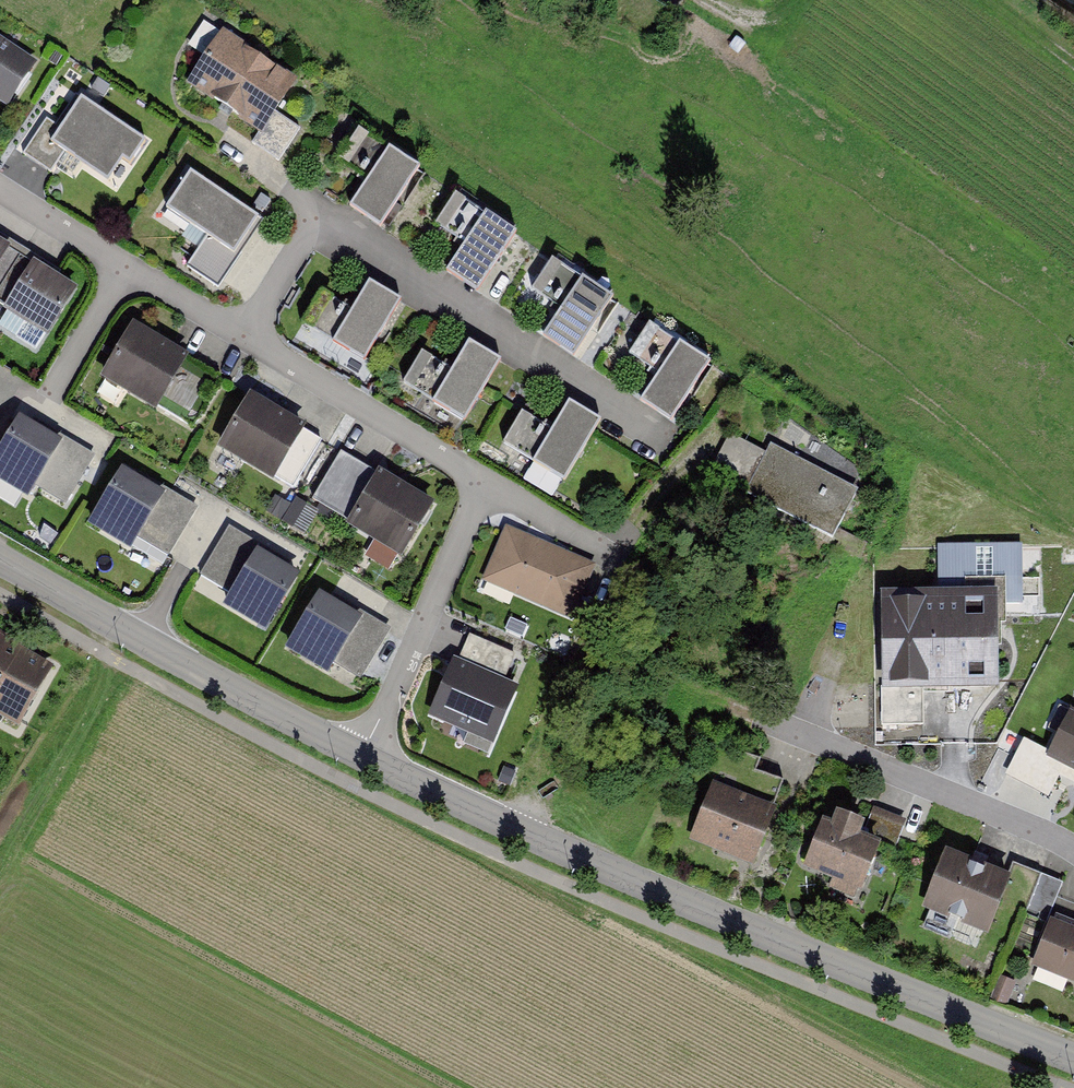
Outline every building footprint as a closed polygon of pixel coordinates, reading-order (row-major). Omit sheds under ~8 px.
[(289,85),(224,32),(181,85),(278,164),(302,133),(280,115),(289,85)] [(8,110),(37,73),(0,45),(0,104),(8,110)] [(45,119),(19,157),(52,180),(67,158),(114,191),(143,149),(81,106),(63,131),(45,119)] [(418,176),(359,138),(338,167),(368,186),(351,211),(379,230),(418,176)] [(264,226),(192,178),(167,217),(208,244),(190,270),(221,291),(264,226)] [(514,237),(459,199),(440,230),(464,248),(447,274),(478,289),(514,237)] [(0,248),(0,270),(9,253),(0,248)] [(615,299),(550,257),(531,291),(561,310),(545,333),(581,356),(615,299)] [(74,289),(29,266),(5,313),(50,336),(74,289)] [(401,300),(368,283),(355,309),(321,290),(302,325),(366,358),(401,300)] [(709,360),(651,323),(629,357),(659,377),(644,399),(672,417),(709,360)] [(188,354),(133,326),(104,383),(192,427),(217,378),(184,362),(188,354)] [(502,360),(467,341),(451,370),(422,354),(404,387),(468,422),(502,360)] [(321,438),(250,398),(221,449),(292,489),(321,438)] [(600,421),(569,404),(553,428),(523,414),(504,447),(566,482),(600,421)] [(16,410),(0,439),(0,478),(29,494),(62,435),(16,410)] [(833,539),(833,541),(858,489),(775,446),(747,494),(833,539)] [(433,505),(343,453),(313,504),(404,556),(433,505)] [(85,521),(129,548),(164,489),(121,462),(85,521)] [(492,586),(579,616),(601,554),(514,523),(492,586)] [(302,571),(256,545),(223,604),(269,629),(302,571)] [(940,547),(940,588),(884,588),(883,690),(1003,692),(1004,602),(1021,602),(1022,548),(940,547)] [(363,611),(317,586),(284,645),(330,670),(363,611)] [(22,730),(61,660),(0,627),(0,717),(22,730)] [(468,633),(434,711),(490,736),(511,688),(502,684),(515,654),(468,633)] [(1054,751),(1073,763),(1073,718),(1054,751)] [(783,801),(717,776),(695,832),(761,858),(783,801)] [(892,829),(829,807),(806,874),(870,895),(892,829)] [(1013,876),(942,851),(920,914),(991,939),(1013,876)] [(1054,921),(1033,971),(1073,989),(1073,930),(1054,921)]
